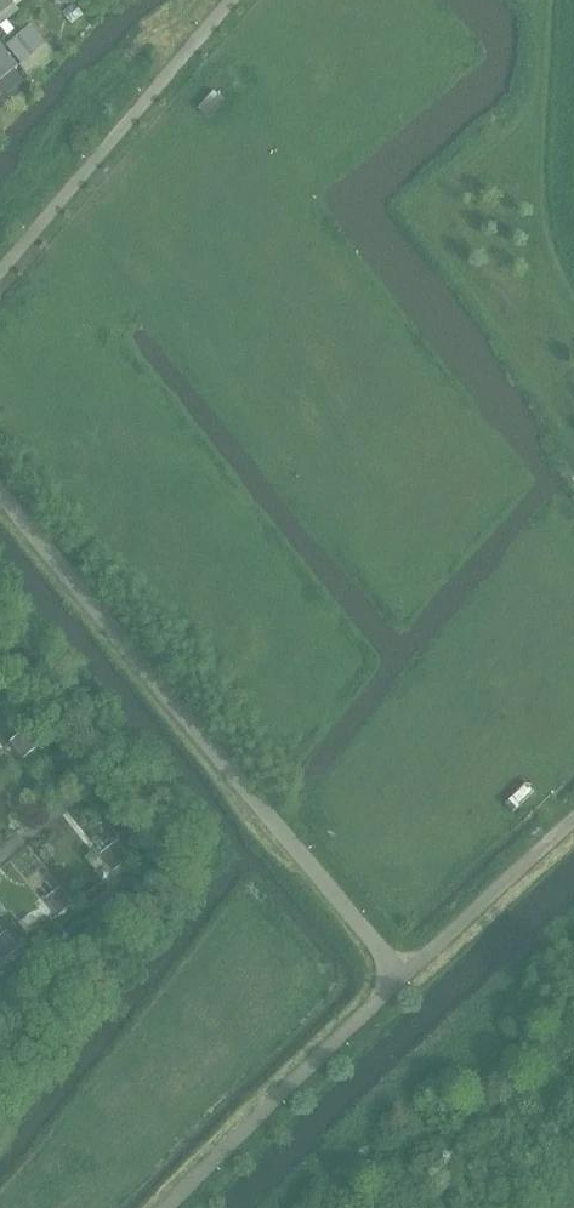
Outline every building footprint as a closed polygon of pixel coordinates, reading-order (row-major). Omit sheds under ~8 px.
[(19,10),(16,6),(24,0),(0,0),(0,26),(19,10)] [(56,58),(31,25),(7,44),(21,63),(20,65),(30,79),(56,58)] [(0,45),(0,82),(18,67),(0,45)] [(212,90),(197,108),(209,117),(224,100),(212,90)] [(20,769),(48,743),(29,723),(2,749),(20,769)] [(107,891),(135,865),(116,845),(89,871),(107,891)] [(19,961),(1,941),(0,942),(0,979),(19,961)]
